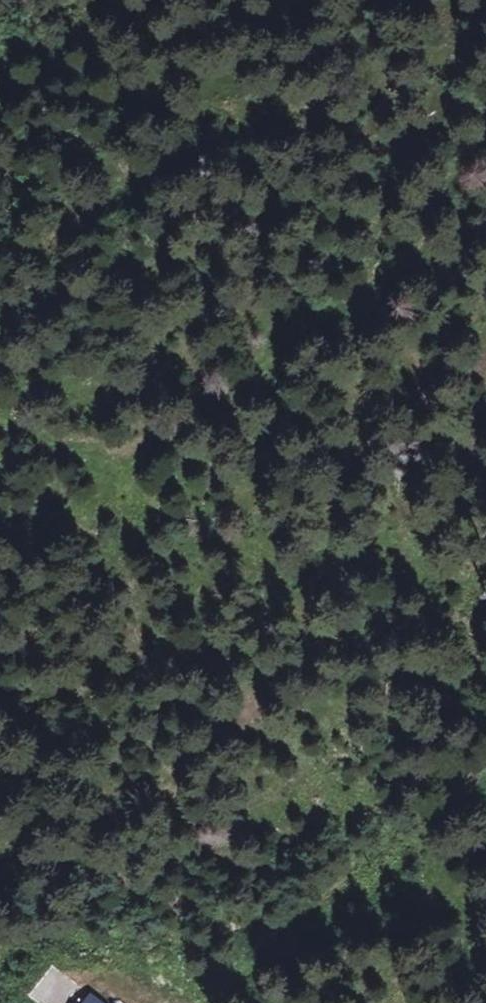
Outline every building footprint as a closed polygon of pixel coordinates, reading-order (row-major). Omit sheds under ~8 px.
[(93,991),(82,1002),(107,1002),(93,991)]
